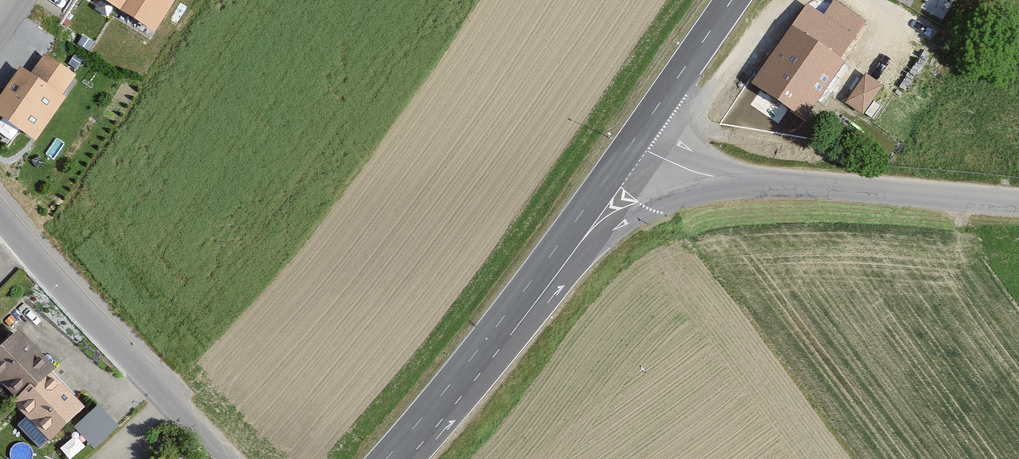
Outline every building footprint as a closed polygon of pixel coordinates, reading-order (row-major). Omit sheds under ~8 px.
[(153,19),(165,0),(121,0),(153,19)] [(750,80),(806,119),(849,58),(836,48),(849,29),(808,0),(806,0),(750,80)] [(0,95),(0,109),(37,137),(70,92),(26,60),(0,95)] [(844,100),(862,112),(883,83),(866,70),(844,100)] [(50,433),(85,398),(58,373),(63,367),(17,323),(0,341),(0,370),(19,387),(14,393),(50,433)] [(95,445),(119,421),(98,400),(75,424),(95,445)]
